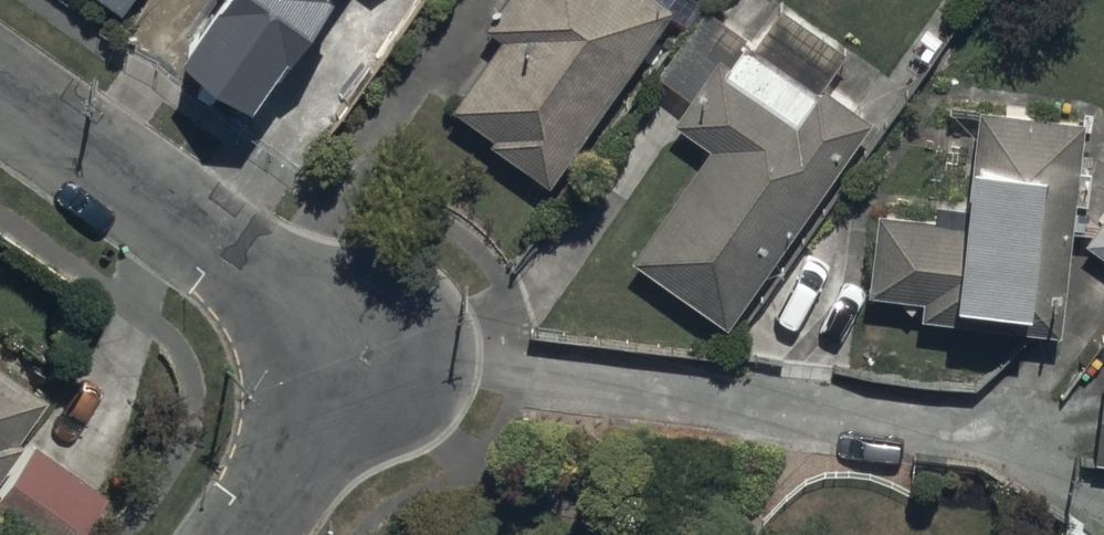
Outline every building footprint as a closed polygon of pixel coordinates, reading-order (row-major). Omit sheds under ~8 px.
[(122,8),(128,0),(110,0),(122,8)] [(232,1),(185,69),(255,117),(337,0),(230,0),(232,1)] [(552,180),(677,0),(676,0),(506,0),(437,101),(552,180)] [(635,261),(730,327),(877,115),(781,50),(743,24),(679,117),(716,143),(635,261)] [(1066,330),(1087,117),(981,106),(970,218),(881,210),(871,311),(960,320),(1066,330)] [(1103,254),(1103,215),(1086,242),(1103,254)] [(54,384),(0,347),(0,462),(54,384)] [(21,534),(73,534),(103,491),(33,443),(0,490),(0,521),(21,534)]
